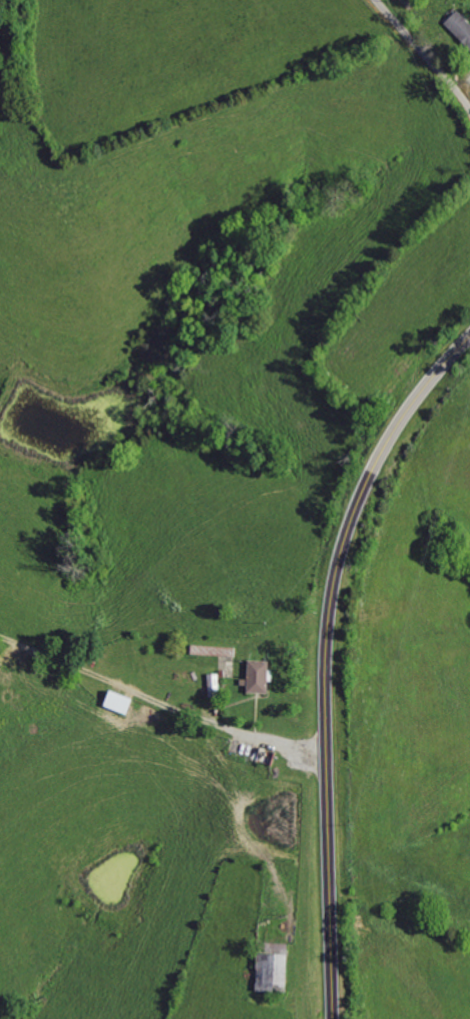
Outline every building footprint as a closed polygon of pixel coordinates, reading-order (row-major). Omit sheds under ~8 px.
[(469,46),(469,20),(461,11),(447,25),(469,46)] [(235,647),(189,645),(188,655),(235,657),(235,647)] [(265,661),(264,694),(244,693),(246,660),(265,661)] [(204,674),(206,698),(219,698),(217,673),(204,674)] [(130,699),(107,690),(100,706),(123,715),(130,699)] [(226,737),(275,751),(270,768),(221,754),(226,737)] [(286,942),(284,995),(251,994),(253,941),(286,942)]
